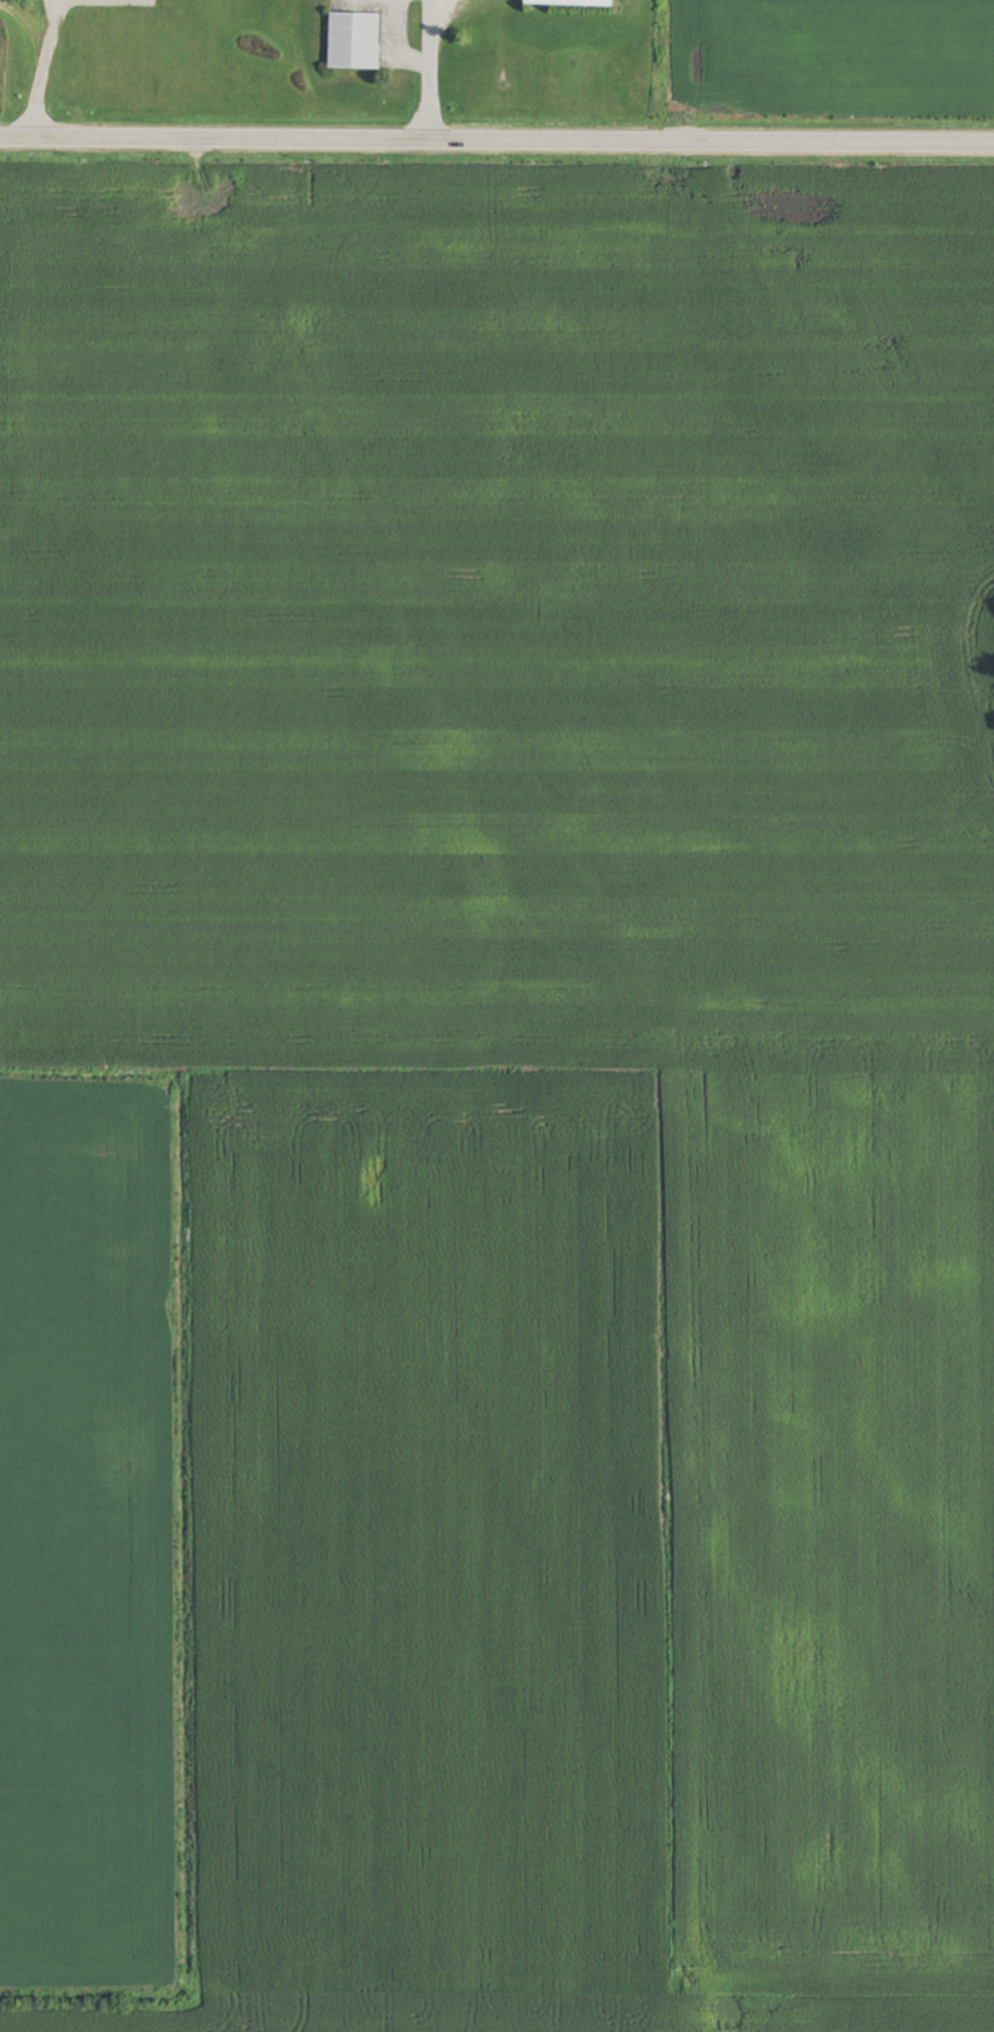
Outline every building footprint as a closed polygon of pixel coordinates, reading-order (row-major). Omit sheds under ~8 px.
[(527,6),(615,8),(615,0),(527,0),(527,6)] [(380,69),(380,14),(330,14),(330,69),(380,69)]
